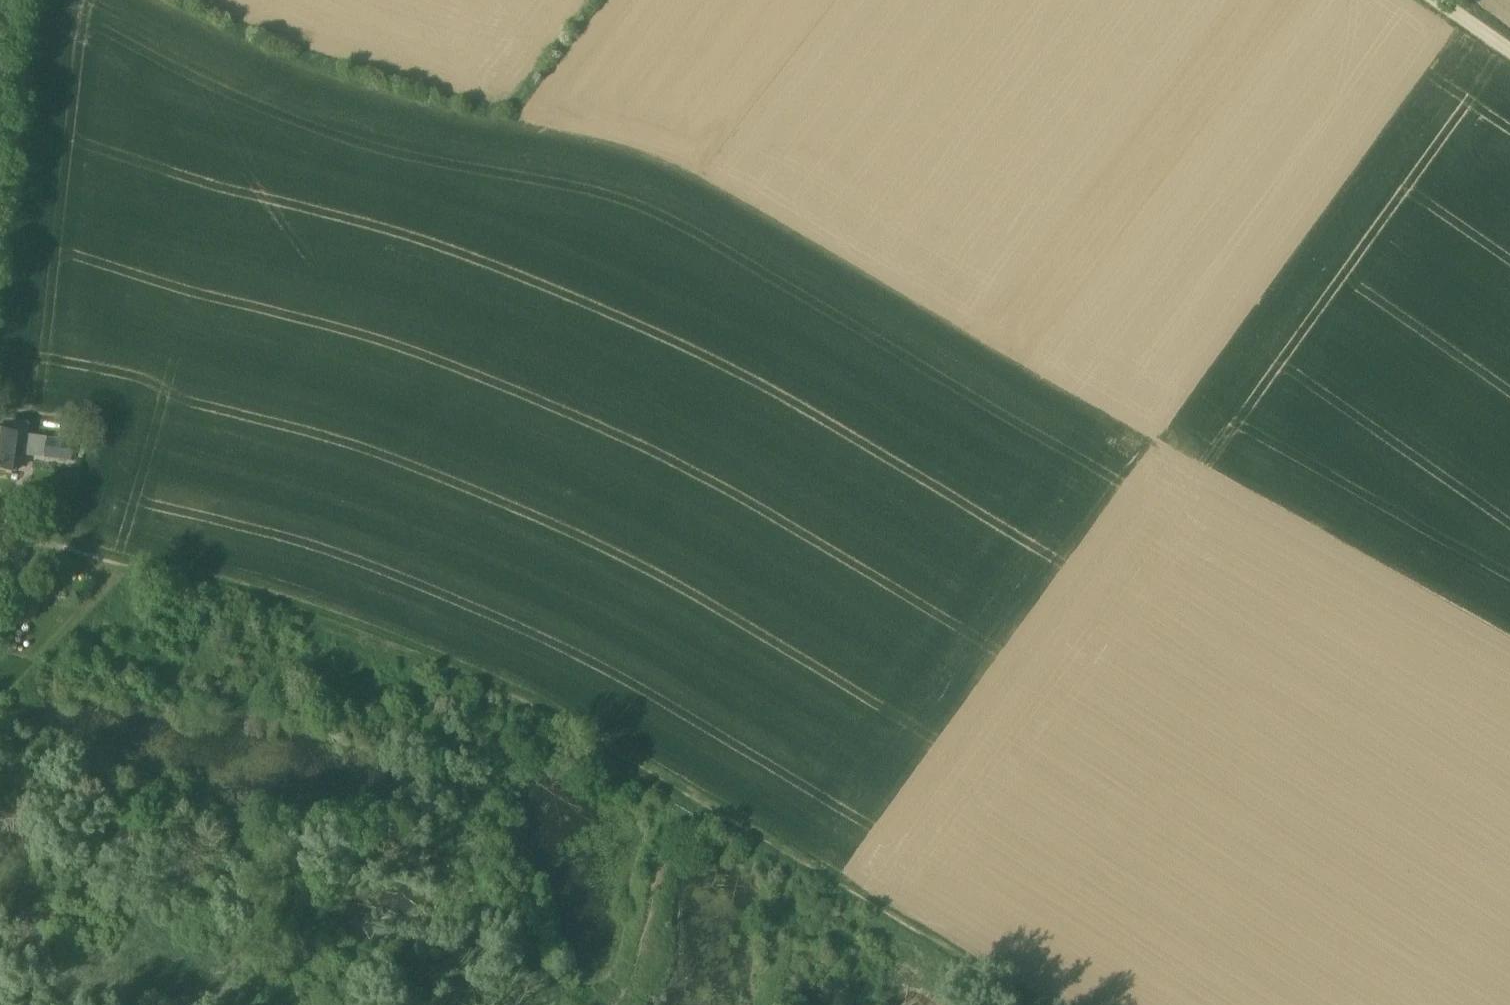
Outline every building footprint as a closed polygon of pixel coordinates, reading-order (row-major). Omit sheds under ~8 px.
[(46,458),(49,440),(28,437),(30,425),(8,422),(6,434),(0,434),(0,472),(14,474),(18,447),(26,448),(25,455),(46,458)] [(75,443),(49,440),(46,458),(73,461),(75,443)]
